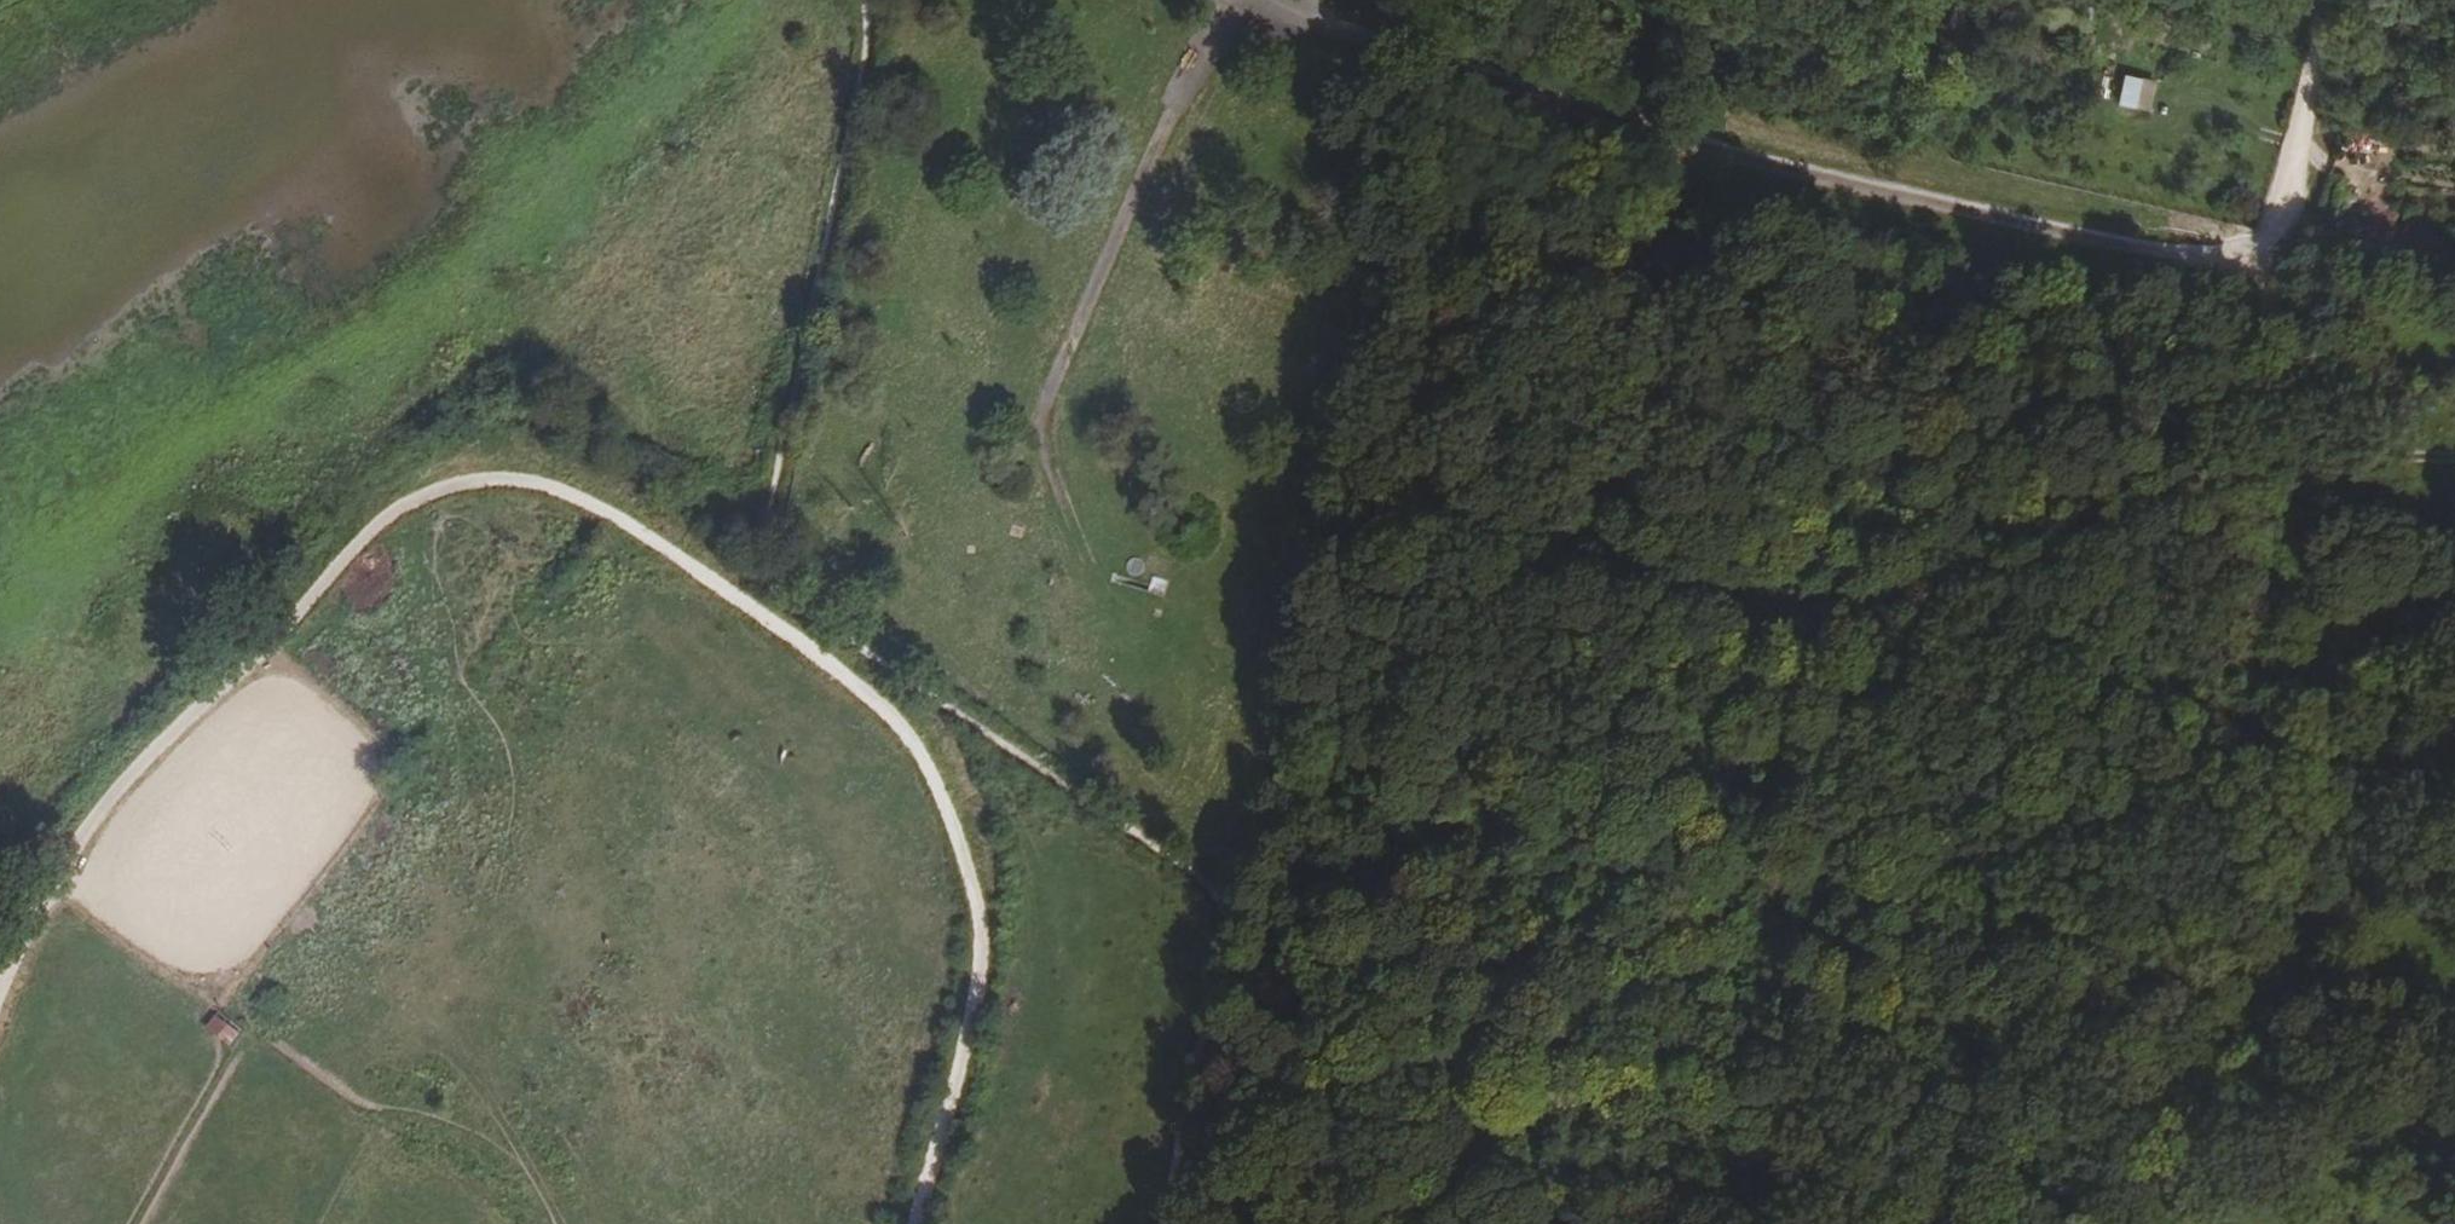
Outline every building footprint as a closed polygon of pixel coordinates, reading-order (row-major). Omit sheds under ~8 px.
[(2151,112),(2158,82),(2128,75),(2120,104),(2151,112)] [(215,1014),(204,1027),(226,1046),(237,1033),(215,1014)]
